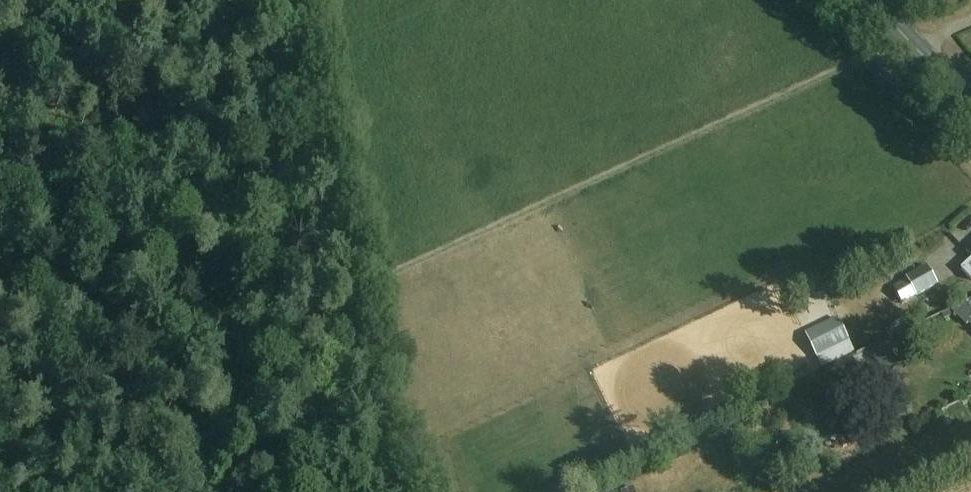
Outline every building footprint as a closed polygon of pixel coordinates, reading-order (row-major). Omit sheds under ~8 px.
[(961,269),(970,279),(970,278),(970,260),(961,269)] [(937,284),(928,267),(907,279),(892,286),(901,303),(916,295),(937,284)] [(850,342),(839,319),(806,334),(817,357),(850,342)]
